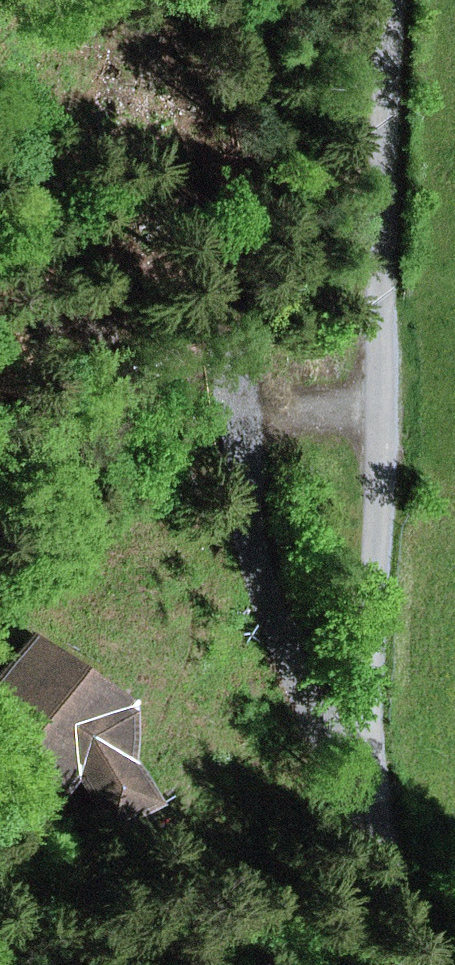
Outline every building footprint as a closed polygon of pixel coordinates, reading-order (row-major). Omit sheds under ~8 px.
[(0,681),(0,747),(44,779),(62,769),(81,777),(107,823),(145,801),(112,744),(114,698),(30,639),(0,681)]
